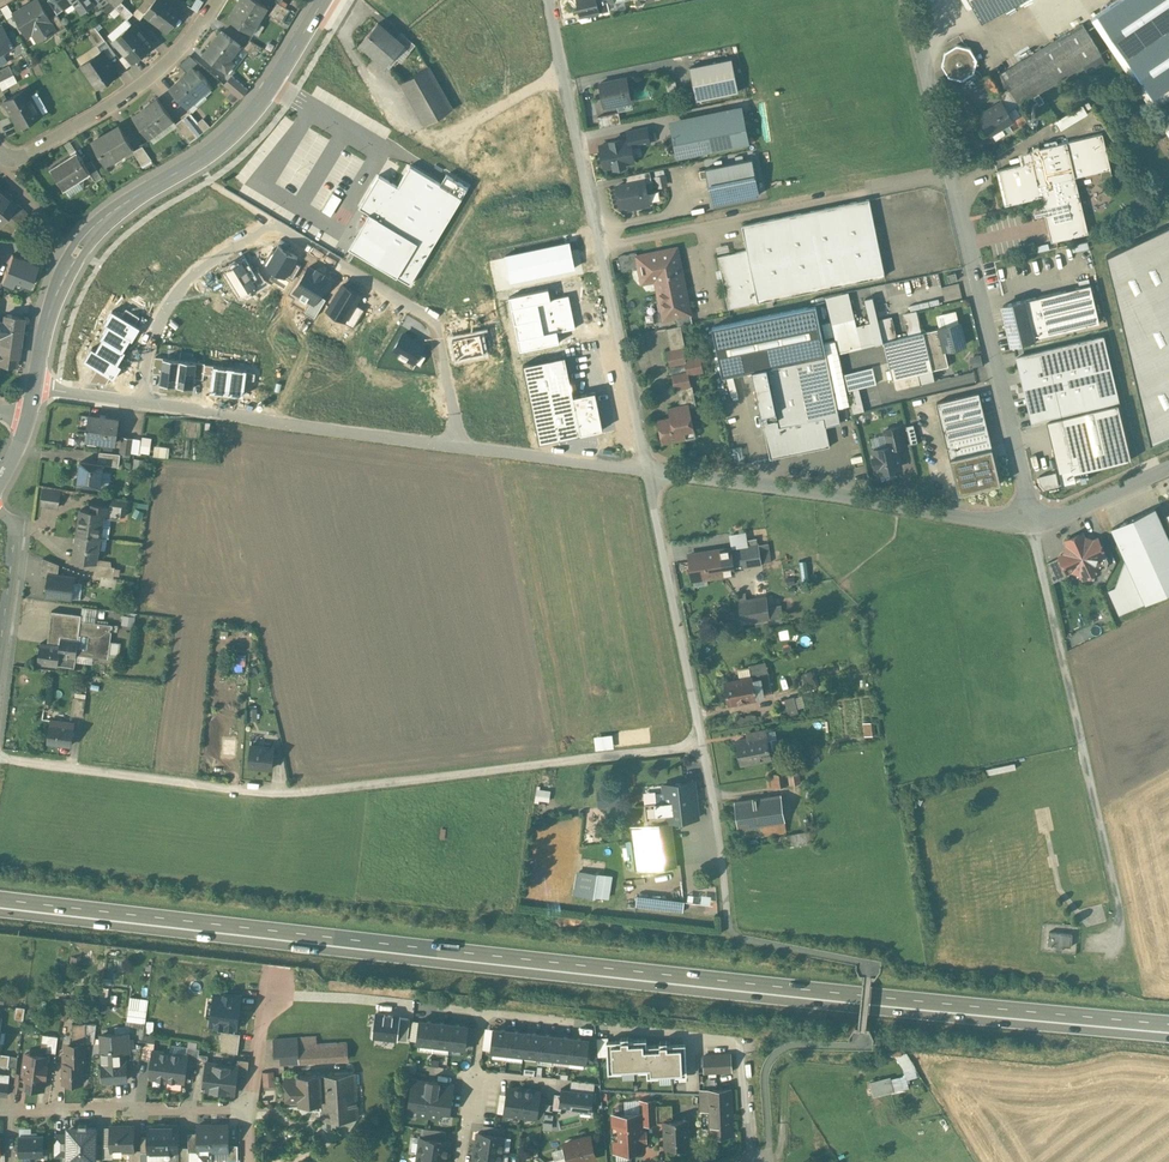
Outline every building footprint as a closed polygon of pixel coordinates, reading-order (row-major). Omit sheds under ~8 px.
[(13,14),(26,36),(37,29),(42,38),(55,31),(57,30),(50,18),(38,0),(36,0),(13,14)] [(58,0),(48,0),(57,14),(64,9),(64,8),(58,0)] [(64,8),(75,0),(58,0),(64,8)] [(82,9),(92,2),(91,0),(76,0),(82,9)] [(92,2),(98,9),(109,1),(108,0),(91,0),(92,2)] [(167,0),(155,0),(145,14),(168,31),(182,12),(167,0)] [(257,0),(240,0),(229,18),(249,31),(255,22),(256,22),(266,6),(257,0)] [(580,16),(599,12),(599,11),(609,9),(608,3),(607,0),(577,0),(580,16)] [(970,0),(963,0),(967,8),(973,5),(970,0)] [(973,5),(982,21),(1021,0),(970,0),(973,5)] [(1098,14),(1099,16),(1093,20),(1152,108),(1168,97),(1168,0),(1119,0),(1098,14)] [(290,9),(277,1),(269,14),(282,23),(290,9)] [(133,13),(121,2),(115,7),(127,19),(133,13)] [(57,14),(50,18),(57,30),(55,31),(57,35),(67,29),(57,14)] [(153,45),(133,23),(116,37),(117,37),(128,50),(125,53),(125,54),(133,62),(153,45)] [(1051,42),(1000,73),(1008,85),(1019,104),(1101,54),(1082,23),(1057,39),(1051,42)] [(0,27),(0,53),(14,45),(3,25),(0,27)] [(106,40),(94,25),(87,30),(97,46),(106,40)] [(240,45),(221,31),(204,54),(227,72),(235,61),(230,58),(240,45)] [(128,50),(117,37),(111,42),(123,56),(125,54),(125,53),(128,50)] [(262,47),(249,40),(243,48),(254,57),(262,47)] [(970,47),(956,44),(944,51),(941,65),(948,77),(962,80),(974,73),(977,59),(970,47)] [(108,60),(102,51),(81,65),(97,88),(118,74),(117,73),(117,74),(108,61),(108,60)] [(732,58),(690,66),(696,99),(739,91),(732,58)] [(0,70),(0,81),(14,74),(9,65),(0,70)] [(179,80),(170,88),(187,106),(188,106),(186,104),(200,91),(202,93),(210,85),(193,67),(192,67),(193,68),(179,81),(179,80)] [(997,68),(982,77),(992,95),(1008,85),(1000,73),(997,68)] [(2,91),(18,82),(14,74),(0,81),(0,87),(2,91)] [(248,89),(233,75),(225,85),(240,98),(248,89)] [(627,77),(599,82),(601,89),(603,89),(604,93),(602,93),(604,106),(627,101),(624,90),(629,89),(627,77)] [(26,88),(5,100),(20,127),(41,115),(26,88)] [(1044,101),(1039,93),(1034,96),(1039,105),(1044,101)] [(158,99),(134,116),(148,136),(172,118),(158,99)] [(1002,101),(978,115),(989,134),(994,140),(1005,133),(1001,126),(1020,115),(1016,107),(1008,111),(1002,101)] [(1088,102),(1083,105),(1086,110),(1092,107),(1088,102)] [(670,120),(678,156),(749,142),(742,106),(670,120)] [(1082,106),(1057,121),(1061,128),(1086,113),(1082,106)] [(199,125),(189,112),(183,117),(194,132),(201,126),(199,125)] [(393,112),(388,117),(406,132),(411,127),(393,112)] [(183,117),(175,124),(187,138),(194,132),(183,117)] [(205,120),(199,125),(201,126),(194,132),(197,137),(210,126),(205,120)] [(119,125),(92,141),(105,163),(132,148),(119,125)] [(630,138),(632,146),(650,143),(647,126),(627,130),(628,138),(630,138)] [(194,132),(187,138),(190,142),(197,137),(194,132)] [(1102,133),(1019,153),(1021,164),(997,170),(1005,204),(1041,196),(1051,241),(1088,232),(1075,176),(1110,168),(1102,133)] [(600,144),(605,167),(635,161),(632,146),(630,138),(628,138),(600,144)] [(142,145),(133,151),(142,165),(152,159),(142,145)] [(85,164),(76,151),(50,168),(64,189),(65,189),(63,187),(75,179),(77,181),(79,180),(90,173),(85,164)] [(752,159),(706,168),(713,203),(759,194),(752,159)] [(101,177),(91,161),(85,164),(90,173),(95,181),(101,177)] [(356,251),(410,284),(468,187),(451,177),(445,186),(410,165),(398,186),(379,175),(360,207),(369,213),(355,236),(362,240),(356,251)] [(666,169),(657,171),(660,186),(670,184),(666,169)] [(75,179),(63,187),(65,189),(64,189),(69,197),(84,188),(79,180),(77,181),(75,179)] [(645,180),(616,186),(620,206),(636,202),(636,205),(649,202),(645,180)] [(660,191),(650,192),(651,200),(661,199),(660,191)] [(7,215),(15,206),(15,205),(0,193),(0,223),(7,215)] [(869,199),(741,225),(747,250),(757,302),(885,276),(869,199)] [(228,201),(224,208),(242,216),(245,210),(228,201)] [(28,213),(16,203),(15,205),(15,206),(7,215),(17,223),(26,215),(28,213)] [(36,224),(26,215),(17,223),(15,225),(26,235),(36,224)] [(1106,255),(1150,443),(1168,434),(1168,224),(1106,255)] [(575,267),(570,241),(505,254),(510,280),(575,267)] [(718,245),(719,254),(730,253),(730,244),(718,245)] [(296,257),(279,246),(266,266),(284,277),(285,275),(293,261),(296,257)] [(637,255),(636,256),(639,268),(641,280),(654,277),(663,319),(675,317),(690,314),(677,247),(637,255)] [(747,250),(718,256),(728,308),(757,302),(747,250)] [(636,252),(618,256),(621,271),(639,268),(636,256),(637,255),(636,252)] [(22,257),(21,258),(13,254),(2,283),(14,287),(16,282),(30,287),(38,264),(29,261),(30,260),(22,257)] [(226,271),(241,294),(253,287),(258,284),(251,273),(243,260),(226,271)] [(300,266),(293,261),(285,275),(292,279),(300,266)] [(148,270),(162,279),(166,272),(152,263),(148,270)] [(324,271),(317,267),(316,269),(310,266),(295,290),(302,294),(300,296),(307,300),(308,298),(313,300),(315,301),(319,294),(329,277),(323,273),(324,271)] [(258,284),(253,287),(256,293),(272,283),(263,278),(258,269),(251,273),(258,284)] [(422,282),(428,286),(434,276),(428,272),(422,282)] [(955,272),(947,274),(949,281),(957,279),(955,272)] [(1090,284),(1052,293),(1061,331),(1099,322),(1090,284)] [(354,304),(360,295),(342,285),(327,311),(344,321),(354,304)] [(520,349),(558,341),(556,330),(574,326),(568,295),(550,298),(548,288),(509,296),(520,349)] [(835,339),(837,351),(883,341),(879,318),(874,296),(865,298),(870,322),(856,325),(848,291),(825,296),(835,339)] [(1052,293),(1023,300),(1032,338),(1061,331),(1052,293)] [(326,298),(319,294),(315,301),(313,300),(307,311),(315,316),(326,298)] [(127,308),(138,315),(143,307),(128,297),(123,305),(127,308)] [(1023,300),(1003,305),(1006,321),(1004,325),(1008,327),(1012,343),(1032,338),(1023,300)] [(363,309),(354,304),(344,321),(353,327),(363,309)] [(815,304),(712,326),(723,375),(751,369),(765,366),(826,353),(823,342),(815,304)] [(127,308),(122,315),(136,324),(141,316),(138,315),(127,308)] [(473,313),(466,309),(461,317),(467,321),(473,313)] [(106,323),(110,325),(131,339),(133,340),(142,328),(136,324),(122,315),(114,310),(106,323)] [(904,313),(909,336),(922,333),(917,310),(904,313)] [(937,315),(939,326),(958,322),(956,310),(937,315)] [(690,314),(675,317),(677,326),(681,325),(692,323),(690,314)] [(1,336),(0,343),(19,346),(19,345),(23,317),(4,315),(3,322),(0,322),(0,335),(1,336)] [(879,318),(883,341),(897,338),(892,315),(879,318)] [(939,326),(940,329),(944,350),(966,345),(961,321),(958,322),(939,326)] [(102,337),(105,338),(124,351),(131,339),(110,325),(102,337)] [(677,326),(666,328),(670,349),(671,350),(683,347),(685,347),(681,325),(677,326)] [(897,338),(883,341),(892,378),(918,373),(932,370),(948,366),(944,350),(940,329),(922,333),(909,336),(897,338)] [(424,345),(403,333),(393,349),(399,353),(398,355),(406,360),(408,358),(420,365),(426,355),(420,352),(424,345)] [(480,334),(452,340),(456,358),(484,352),(480,334)] [(1104,335),(1016,356),(1029,414),(1101,398),(1103,406),(1118,403),(1119,402),(1104,335)] [(97,350),(119,364),(126,352),(124,351),(105,338),(97,350)] [(826,353),(837,407),(849,404),(837,351),(835,339),(823,342),(826,353)] [(16,367),(19,346),(0,343),(0,346),(0,365),(16,367)] [(683,347),(671,350),(670,349),(667,350),(670,367),(668,367),(669,373),(671,373),(675,389),(677,389),(691,386),(688,374),(703,371),(700,355),(685,358),(683,347)] [(111,376),(114,378),(122,366),(119,364),(97,350),(93,348),(86,360),(98,368),(111,376)] [(826,353),(765,366),(775,410),(760,413),(770,458),(829,445),(825,425),(840,421),(837,407),(826,353)] [(581,434),(574,396),(565,355),(523,364),(539,442),(581,434)] [(161,373),(163,357),(155,356),(153,372),(161,373)] [(177,385),(180,359),(163,357),(161,373),(160,383),(177,385)] [(197,361),(180,359),(177,385),(193,387),(194,377),(197,361)] [(205,363),(197,361),(194,377),(203,378),(204,373),(205,364),(205,363)] [(213,374),(214,365),(205,364),(204,373),(213,374)] [(227,393),(230,367),(214,365),(213,374),(210,391),(227,393)] [(765,366),(751,369),(760,413),(775,410),(765,366)] [(872,366),(844,373),(847,389),(858,387),(876,383),(872,366)] [(247,369),(230,367),(227,393),(244,395),(246,378),(247,372),(247,369)] [(111,376),(98,368),(91,380),(107,383),(111,376)] [(935,380),(932,370),(918,373),(920,383),(935,380)] [(247,372),(246,378),(254,380),(255,373),(247,372)] [(691,386),(677,389),(680,404),(689,403),(689,407),(696,406),(692,385),(691,386)] [(858,387),(847,389),(853,412),(863,410),(858,387)] [(574,396),(581,434),(603,429),(595,391),(574,396)] [(979,392),(936,402),(950,458),(992,448),(979,392)] [(484,400),(485,407),(496,405),(497,409),(506,408),(504,395),(484,400)] [(1130,457),(1118,403),(1103,406),(1101,398),(1029,414),(1032,424),(1047,420),(1059,470),(1060,470),(1062,479),(1075,476),(1074,470),(1130,457)] [(680,404),(668,407),(670,416),(657,419),(662,443),(696,436),(689,407),(689,403),(680,404)] [(119,420),(89,416),(86,439),(116,443),(119,420)] [(917,441),(913,424),(906,425),(910,442),(917,441)] [(886,433),(889,444),(894,443),(894,446),(904,444),(900,426),(886,430),(886,433)] [(874,448),(889,444),(886,433),(871,437),(874,448)] [(132,438),(123,437),(121,452),(130,454),(130,452),(132,438)] [(130,452),(138,453),(139,443),(140,443),(140,440),(132,438),(130,452)] [(150,439),(142,438),(141,443),(140,450),(142,450),(148,451),(150,439)] [(899,468),(894,446),(894,443),(889,444),(874,448),(873,448),(878,473),(899,468)] [(169,447),(155,445),(154,455),(168,456),(169,447)] [(992,448),(950,458),(958,493),(1001,483),(992,448)] [(120,454),(99,451),(98,463),(103,464),(119,467),(120,454)] [(98,463),(81,461),(81,462),(79,462),(78,471),(80,472),(78,483),(100,485),(103,464),(98,463)] [(111,483),(113,469),(104,468),(102,482),(111,483)] [(1055,471),(1039,475),(1042,489),(1059,485),(1055,471)] [(60,491),(44,489),(42,505),(58,507),(60,491)] [(127,501),(111,498),(110,506),(121,508),(120,515),(125,516),(127,501)] [(110,506),(92,504),(91,510),(103,512),(102,516),(120,519),(120,515),(121,508),(110,506)] [(1154,508),(1112,527),(1126,557),(1146,602),(1168,591),(1168,541),(1154,508)] [(91,510),(81,509),(77,534),(99,537),(102,516),(103,512),(91,510)] [(729,533),(732,548),(748,546),(746,531),(729,533)] [(1098,539),(1091,542),(1084,540),(1081,532),(1066,539),(1069,547),(1067,553),(1060,556),(1067,571),(1074,568),(1080,570),(1083,577),(1086,576),(1093,579),(1096,571),(1106,567),(1108,561),(1098,539)] [(99,537),(77,534),(74,558),(96,561),(99,537)] [(768,543),(759,544),(761,563),(771,562),(768,543)] [(761,563),(759,544),(748,546),(732,548),(734,567),(761,563)] [(693,578),(735,572),(734,567),(732,548),(689,554),(693,578)] [(1060,556),(1047,562),(1051,582),(1069,574),(1067,571),(1060,556)] [(1146,602),(1126,557),(1115,587),(1108,590),(1119,614),(1146,602)] [(59,564),(43,558),(41,574),(49,575),(58,576),(59,564)] [(115,567),(95,564),(94,574),(113,577),(115,567)] [(58,576),(49,575),(47,594),(71,597),(71,596),(73,581),(73,578),(58,576)] [(82,582),(73,581),(71,596),(80,598),(82,582)] [(766,596),(739,600),(741,611),(739,611),(741,623),(755,621),(769,619),(767,606),(766,596)] [(767,606),(769,619),(782,617),(783,617),(781,604),(767,606)] [(81,614),(81,620),(96,622),(97,608),(82,606),(81,614)] [(75,667),(77,651),(108,655),(109,654),(118,655),(120,642),(110,641),(112,624),(96,622),(81,620),(81,614),(52,611),(47,644),(40,643),(38,662),(75,667)] [(782,623),(782,617),(769,619),(755,621),(756,627),(782,623)] [(787,624),(777,627),(778,634),(779,638),(790,639),(787,624)] [(245,655),(232,654),(232,662),(245,662),(245,655)] [(759,674),(768,673),(766,661),(750,665),(752,676),(753,680),(760,678),(759,674)] [(812,671),(804,674),(799,677),(800,683),(814,679),(812,671)] [(768,673),(759,674),(760,678),(763,694),(772,693),(768,673)] [(752,676),(724,682),(729,704),(756,699),(756,696),(763,694),(760,678),(753,680),(752,676)] [(814,679),(800,683),(803,691),(816,687),(814,679)] [(794,698),(794,696),(784,698),(785,700),(788,711),(788,715),(798,712),(797,708),(794,698)] [(794,698),(797,708),(804,706),(802,696),(794,698)] [(85,699),(73,697),(71,714),(83,715),(85,699)] [(782,713),(788,711),(785,700),(779,701),(782,713)] [(74,722),(51,720),(48,742),(71,745),(74,722)] [(873,721),(864,722),(865,736),(874,735),(873,721)] [(775,729),(766,731),(770,750),(779,748),(775,729)] [(766,730),(754,732),(755,737),(736,741),(740,764),(771,758),(770,750),(766,731),(766,730)] [(612,734),(594,736),(596,748),(613,747),(612,734)] [(274,747),(250,745),(248,766),(272,768),(274,747)] [(1015,762),(986,768),(987,774),(1016,768),(1015,762)] [(797,769),(788,771),(790,784),(800,782),(797,769)] [(788,771),(770,774),(772,787),(790,784),(788,771)] [(693,781),(663,785),(665,801),(668,823),(669,823),(669,820),(698,817),(693,781)] [(550,790),(537,788),(535,799),(549,801),(550,790)] [(597,804),(623,802),(622,788),(596,789),(597,804)] [(781,795),(756,799),(760,824),(761,824),(763,834),(786,831),(785,821),(781,795)] [(756,799),(734,802),(738,827),(755,825),(760,824),(756,799)] [(665,801),(645,804),(647,825),(631,827),(636,870),(674,866),(670,835),(656,836),(655,824),(668,823),(665,801)] [(668,823),(655,824),(656,836),(670,835),(669,823),(668,823)] [(809,831),(787,834),(789,846),(811,842),(809,831)] [(598,873),(577,869),(573,894),(594,897),(594,895),(598,873)] [(598,873),(594,895),(609,897),(612,875),(598,873)] [(691,887),(691,902),(718,902),(719,888),(691,887)] [(684,900),(637,894),(635,906),(683,911),(684,900)] [(1072,933),(1049,931),(1048,944),(1071,946),(1072,933)] [(104,960),(96,959),(96,964),(101,965),(99,975),(102,976),(104,960)] [(240,995),(215,992),(210,1024),(236,1028),(240,995)] [(132,995),(128,1018),(147,1021),(150,997),(132,995)] [(376,1011),(373,1036),(397,1039),(397,1037),(400,1016),(400,1014),(376,1011)] [(400,1016),(397,1037),(408,1038),(410,1018),(400,1016)] [(434,1043),(436,1021),(420,1020),(417,1041),(434,1043)] [(452,1023),(436,1021),(434,1043),(449,1045),(452,1023)] [(452,1023),(449,1045),(465,1046),(468,1025),(452,1023)] [(144,1027),(135,1026),(133,1037),(132,1041),(142,1042),(143,1041),(144,1027)] [(494,1028),(492,1049),(507,1051),(510,1030),(494,1028)] [(510,1030),(507,1051),(523,1053),(526,1032),(510,1030)] [(240,1033),(221,1031),(219,1050),(238,1053),(240,1033)] [(50,1041),(48,1048),(58,1050),(60,1034),(45,1032),(44,1040),(50,1041)] [(526,1032),(523,1053),(539,1055),(541,1033),(526,1032)] [(541,1033),(539,1055),(554,1057),(557,1035),(541,1033)] [(557,1035),(554,1057),(570,1058),(572,1037),(557,1035)] [(316,1036),(297,1037),(298,1061),(317,1060),(316,1042),(316,1036)] [(297,1037),(274,1039),(275,1054),(281,1054),(282,1062),(298,1061),(297,1037)] [(572,1037),(570,1058),(586,1060),(589,1039),(572,1037)] [(684,1072),(683,1042),(644,1043),(644,1038),(608,1040),(609,1067),(645,1065),(646,1074),(684,1072)] [(69,1040),(69,1050),(82,1050),(82,1062),(86,1062),(85,1040),(69,1040)] [(347,1040),(316,1042),(317,1060),(348,1058),(347,1040)] [(124,1041),(102,1043),(103,1062),(102,1062),(104,1081),(127,1080),(125,1060),(124,1041)] [(142,1042),(132,1041),(132,1045),(131,1059),(131,1062),(140,1061),(140,1058),(142,1042)] [(155,1042),(143,1041),(142,1042),(140,1058),(152,1059),(153,1050),(154,1050),(155,1042)] [(199,1048),(187,1046),(186,1054),(187,1054),(186,1064),(197,1065),(198,1062),(199,1054),(199,1048)] [(874,1094),(911,1086),(909,1077),(918,1075),(912,1049),(899,1051),(904,1072),(871,1079),(874,1094)] [(82,1050),(69,1050),(69,1054),(69,1062),(63,1062),(63,1082),(83,1082),(82,1062),(82,1050)] [(154,1050),(153,1050),(152,1059),(149,1077),(166,1079),(170,1052),(154,1050)] [(48,1054),(25,1051),(23,1071),(21,1085),(23,1085),(43,1088),(48,1054)] [(186,1054),(170,1052),(166,1079),(183,1082),(186,1064),(187,1054),(186,1054)] [(8,1066),(10,1055),(0,1053),(0,1065),(8,1066)] [(208,1055),(199,1054),(198,1062),(206,1064),(206,1062),(207,1062),(208,1055)] [(730,1054),(704,1055),(704,1072),(731,1070),(730,1054)] [(249,1060),(238,1059),(237,1066),(236,1073),(247,1075),(249,1060)] [(207,1062),(206,1062),(206,1064),(203,1088),(219,1090),(222,1064),(207,1062)] [(237,1066),(222,1064),(219,1090),(234,1092),(236,1073),(237,1066)] [(21,1085),(23,1071),(16,1070),(14,1089),(23,1090),(23,1085),(21,1085)] [(275,1070),(264,1070),(265,1085),(276,1084),(275,1070)] [(355,1072),(320,1074),(321,1102),(322,1119),(340,1118),(357,1117),(355,1072)] [(298,1075),(298,1076),(285,1077),(287,1102),(300,1102),(300,1103),(321,1102),(320,1074),(298,1075)] [(453,1084),(413,1079),(409,1109),(417,1110),(417,1113),(440,1116),(440,1114),(449,1115),(453,1084)] [(0,1081),(0,1094),(7,1095),(9,1083),(0,1081)] [(524,1089),(508,1086),(504,1112),(520,1115),(524,1089)] [(594,1091),(561,1087),(559,1105),(592,1109),(594,1091)] [(540,1091),(524,1089),(520,1115),(536,1117),(540,1091)] [(730,1089),(700,1091),(701,1111),(709,1110),(710,1135),(732,1133),(730,1089)] [(656,1100),(640,1101),(641,1113),(642,1122),(657,1121),(656,1105),(656,1100)] [(672,1104),(656,1105),(657,1121),(664,1121),(664,1120),(673,1120),(672,1104)] [(545,1128),(561,1129),(562,1120),(554,1120),(554,1112),(546,1112),(545,1128)] [(641,1113),(613,1114),(615,1150),(643,1149),(643,1140),(645,1140),(645,1131),(642,1131),(642,1122),(641,1113)] [(340,1118),(322,1119),(323,1127),(327,1131),(341,1130),(340,1118)] [(673,1120),(664,1120),(664,1121),(665,1147),(688,1146),(687,1119),(673,1120)] [(228,1124),(197,1125),(197,1133),(198,1151),(211,1151),(228,1151),(228,1145),(228,1124)] [(178,1125),(148,1126),(148,1137),(148,1152),(165,1152),(178,1151),(178,1147),(178,1125)] [(96,1126),(67,1126),(67,1159),(96,1159),(96,1126)] [(133,1126),(111,1126),(111,1150),(112,1150),(112,1148),(122,1148),(122,1150),(129,1150),(134,1150),(133,1126)] [(504,1135),(478,1132),(476,1148),(502,1151),(504,1135)] [(197,1133),(188,1133),(188,1147),(188,1151),(198,1151),(197,1133)] [(20,1135),(20,1155),(22,1155),(22,1161),(31,1161),(31,1155),(44,1155),(43,1135),(20,1135)] [(449,1141),(420,1136),(418,1153),(447,1157),(449,1141)] [(567,1142),(565,1145),(568,1156),(570,1161),(578,1161),(593,1158),(591,1148),(592,1145),(590,1136),(567,1142)] [(238,1160),(238,1144),(228,1145),(228,1151),(228,1160),(238,1160)] [(178,1151),(165,1152),(165,1161),(188,1161),(188,1159),(188,1151),(188,1147),(178,1147),(178,1151)] [(476,1148),(474,1161),(500,1161),(502,1151),(476,1148)] [(134,1150),(129,1150),(129,1161),(141,1161),(141,1152),(141,1149),(134,1150)] [(212,1161),(211,1151),(198,1151),(199,1159),(199,1161),(212,1161)] [(148,1152),(148,1161),(152,1161),(165,1161),(165,1152),(148,1152)] [(418,1153),(417,1161),(446,1161),(447,1157),(418,1153)]
